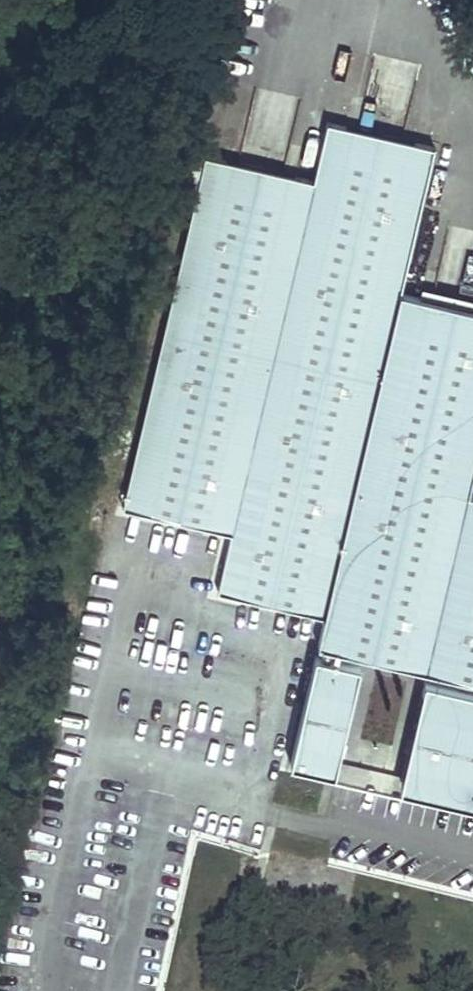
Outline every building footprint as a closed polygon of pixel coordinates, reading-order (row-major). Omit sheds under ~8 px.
[(214,205),(221,176),(200,171),(119,520),(225,547),(213,602),(318,626),(312,653),(317,654),(389,671),(464,351),(406,337),(412,308),(392,303),(425,159),(406,155),(399,185),(331,169),(338,139),(319,135),(305,195),(286,190),(279,220),(214,205)] [(406,155),(338,139),(331,169),(399,185),(406,155)] [(286,190),(221,176),(214,205),(279,220),(286,190)] [(412,308),(406,337),(464,351),(472,353),(472,322),(412,308)] [(472,690),(472,505),(461,502),(472,451),(472,353),(464,351),(389,671),(472,690)] [(354,675),(419,690),(472,702),(472,690),(389,671),(317,654),(315,666),(354,675)] [(354,675),(315,666),(311,665),(287,767),(331,776),(354,675)] [(419,690),(395,790),(472,808),(472,702),(419,690)]
